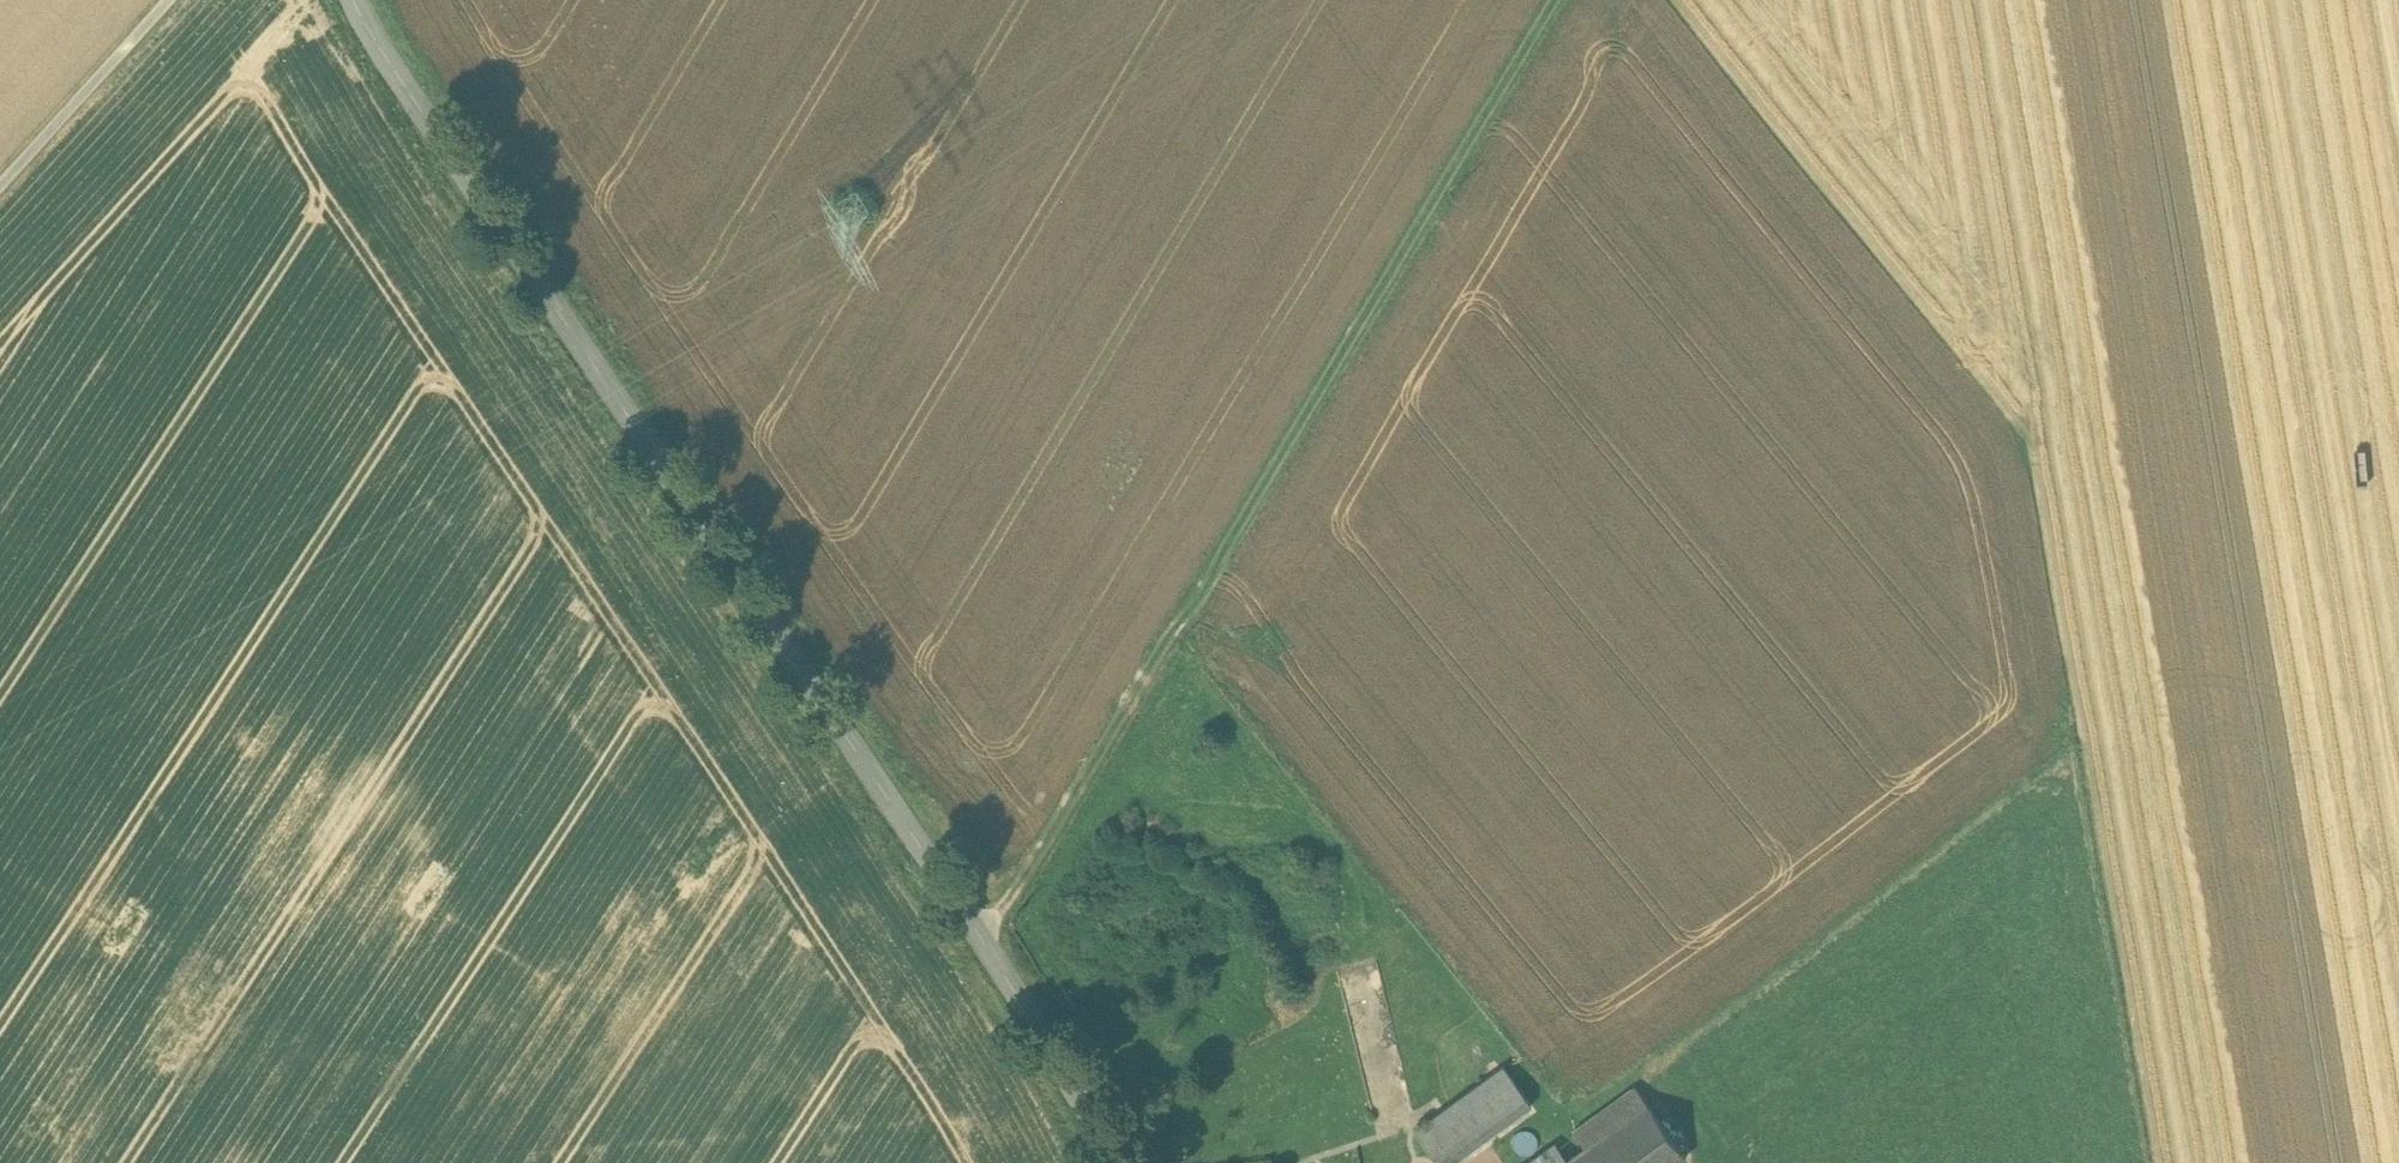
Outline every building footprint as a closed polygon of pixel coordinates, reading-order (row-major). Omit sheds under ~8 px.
[(1504,1065),(1470,1089),(1499,1128),(1532,1104),(1504,1065)] [(1635,1086),(1574,1130),(1587,1146),(1648,1103),(1635,1086)] [(1417,1127),(1444,1162),(1450,1162),(1499,1128),(1470,1089),(1417,1127)] [(1564,1162),(1678,1162),(1687,1156),(1648,1103),(1587,1146),(1568,1160),(1564,1162)] [(1516,1143),(1524,1155),(1541,1145),(1534,1132),(1516,1143)] [(1528,1162),(1564,1162),(1568,1160),(1556,1143),(1528,1162)]
